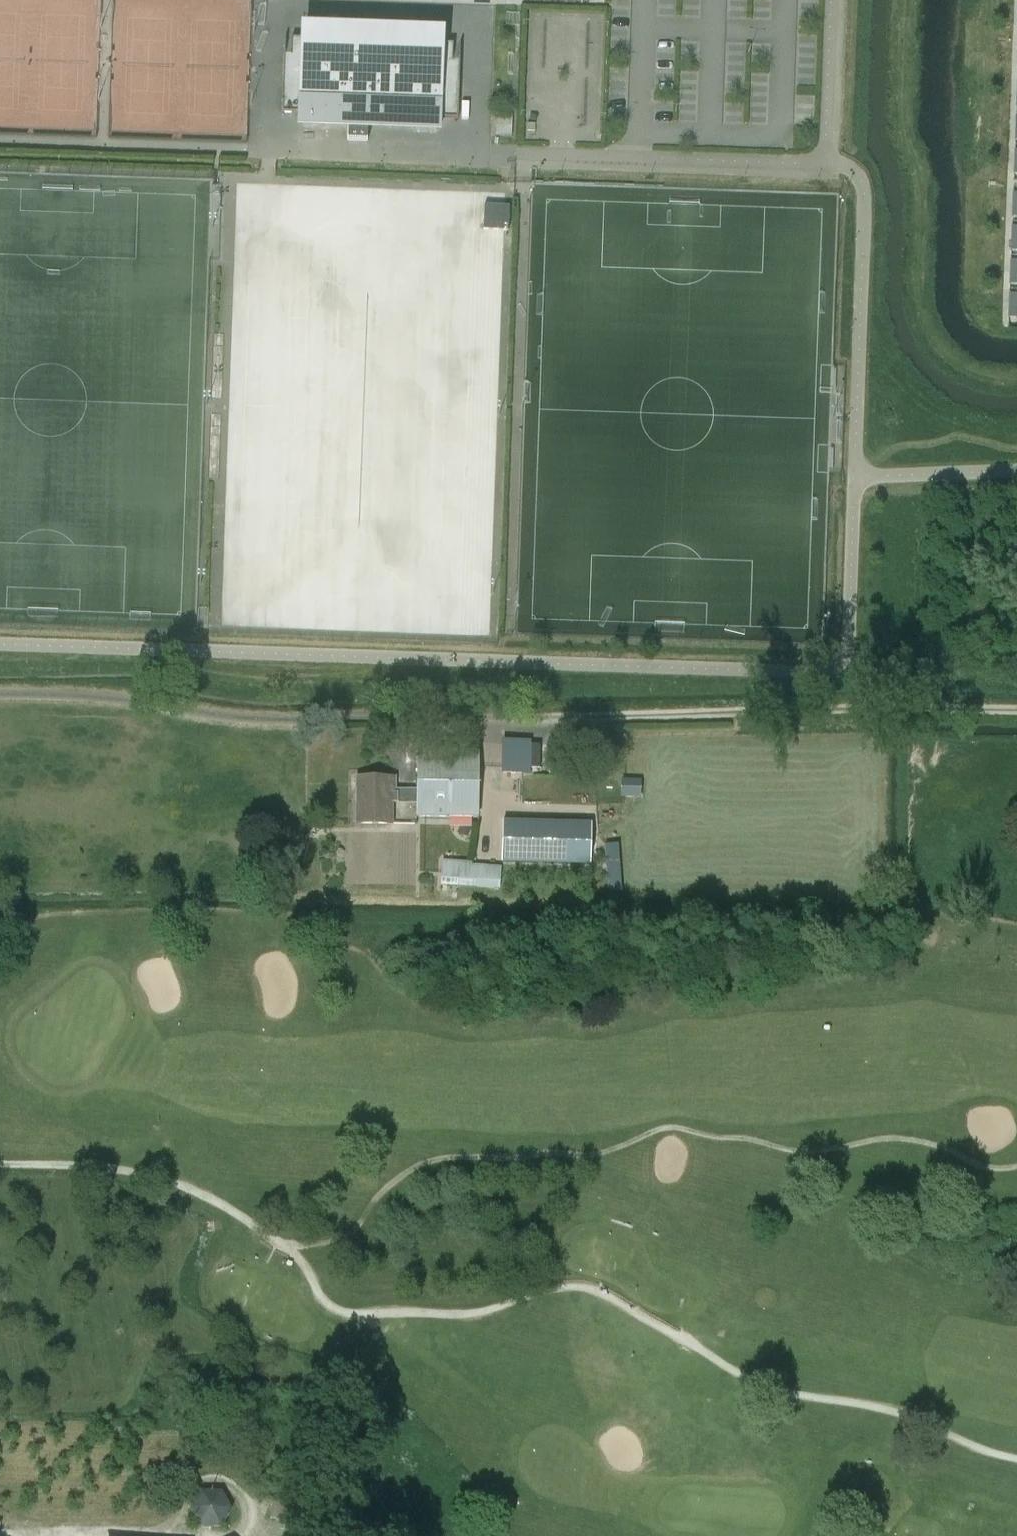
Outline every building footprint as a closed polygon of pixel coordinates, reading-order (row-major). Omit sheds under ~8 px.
[(282,113),(299,114),(299,125),(348,127),(347,140),(367,141),(368,116),(458,119),(460,44),(442,44),(284,38),(282,113)] [(512,137),(512,117),(496,116),(496,136),(512,137)] [(509,206),(484,205),(483,230),(508,231),(509,206)] [(1009,318),(1016,318),(1016,309),(1016,306),(1009,306),(1009,318)] [(524,774),(524,740),(503,740),(503,773),(524,774)] [(392,824),(392,803),(415,803),(415,818),(479,819),(479,751),(416,750),(416,789),(394,789),(394,777),(357,777),(357,824),(392,824)] [(641,780),(625,780),(625,796),(641,797),(641,780)] [(503,821),(502,862),(590,864),(591,823),(503,821)] [(443,861),(442,885),(499,888),(500,867),(471,865),(471,863),(443,861)] [(201,1491),(190,1508),(199,1526),(219,1527),(230,1510),(221,1492),(201,1491)] [(300,1499),(273,1495),(270,1518),(297,1522),(300,1499)]
